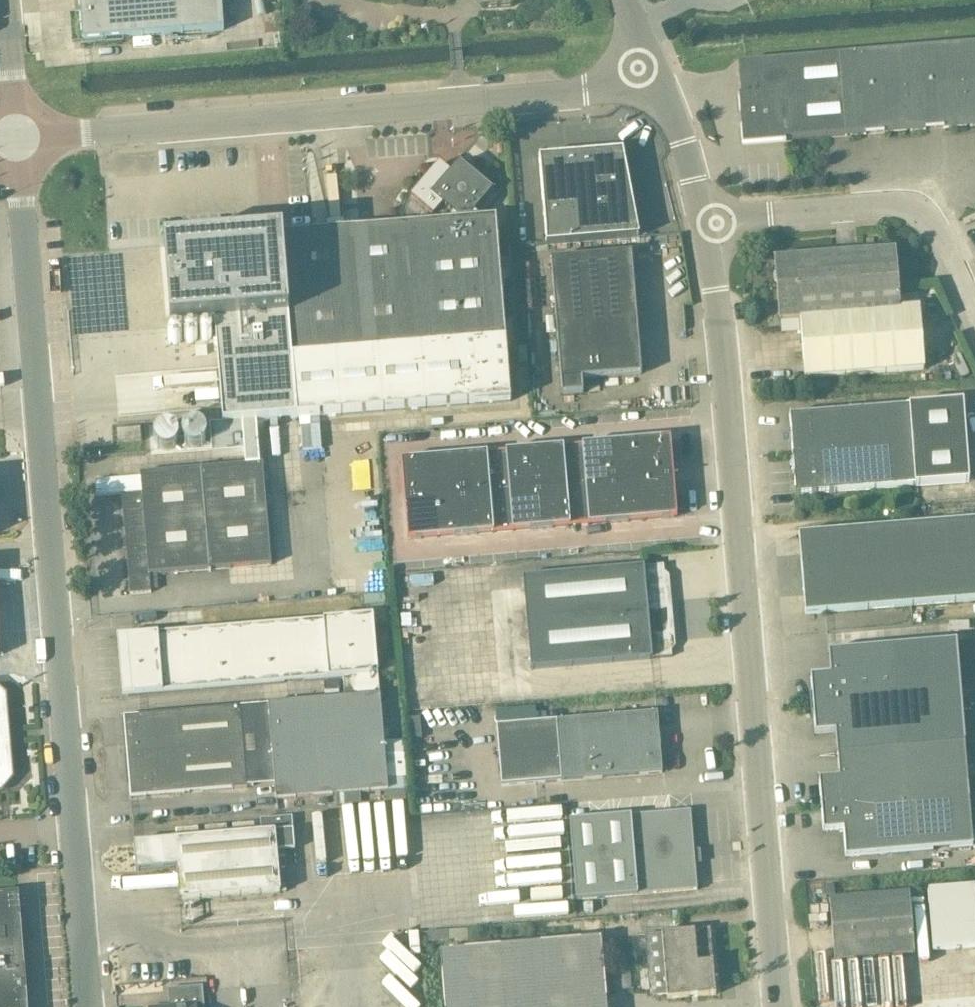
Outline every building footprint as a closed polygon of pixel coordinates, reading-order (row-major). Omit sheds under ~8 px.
[(224,31),(222,0),(90,0),(80,1),(83,42),(224,31)] [(514,6),(519,0),(473,0),(484,9),(514,6)] [(738,67),(745,146),(974,127),(974,47),(738,67)] [(640,238),(624,151),(539,158),(547,246),(640,238)] [(294,370),(277,371),(279,397),(296,396),(298,419),(511,402),(496,220),(482,221),(475,215),(494,192),(460,163),(450,175),(439,166),(421,188),(417,185),(415,186),(413,188),(410,191),(409,194),(407,196),(406,198),(405,200),(403,203),(402,205),(402,207),(401,209),(400,212),(400,216),(399,218),(399,220),(399,221),(399,223),(400,225),(400,226),(400,228),(283,238),(294,370)] [(294,370),(283,238),(166,247),(172,328),(215,325),(223,425),(243,424),(245,452),(246,467),(261,466),(257,423),(298,419),(296,396),(279,397),(277,371),(294,370)] [(927,373),(922,311),(903,313),(899,253),(777,262),(781,324),(803,322),(807,382),(927,373)] [(633,255),(552,261),(563,396),(584,394),(583,380),(642,376),(633,255)] [(964,403),(791,417),(796,497),(970,483),(964,403)] [(245,452),(243,424),(223,425),(210,426),(213,455),(245,452)] [(142,443),(140,429),(115,431),(117,445),(142,443)] [(670,439),(402,461),(408,541),(677,519),(670,439)] [(122,541),(123,552),(126,552),(130,596),(151,594),(149,577),(271,566),(263,465),(261,466),(246,467),(140,476),(142,496),(122,498),(125,541),(122,541)] [(799,537),(805,616),(974,602),(974,522),(799,537)] [(672,658),(671,652),(675,648),(669,577),(664,573),(664,566),(523,579),(531,671),(672,658)] [(276,802),(388,792),(373,615),(123,638),(129,697),(343,677),(345,699),(268,705),(240,708),(124,718),(130,799),(274,787),(276,802)] [(829,649),(926,644),(925,627),(828,632),(829,649)] [(813,707),(881,701),(960,694),(956,643),(828,654),(830,676),(810,678),(813,707)] [(815,735),(835,734),(837,757),(965,746),(960,694),(881,701),(813,707),(815,735)] [(2,697),(0,695),(0,787),(8,777),(2,697)] [(577,721),(497,728),(502,788),(582,781),(662,775),(657,715),(577,721)] [(969,797),(965,746),(837,757),(839,779),(819,781),(821,809),(969,797)] [(846,859),(973,849),(969,797),(821,809),(823,834),(843,832),(846,859)] [(570,823),(577,901),(637,896),(697,891),(695,865),(697,865),(693,809),(670,811),(670,814),(570,823)] [(300,844),(299,832),(293,832),(293,831),(134,845),(136,873),(177,869),(179,902),(281,894),(277,859),(287,858),(286,852),(295,851),(294,844),(300,844)] [(928,892),(933,952),(974,949),(974,888),(928,892)] [(915,954),(910,894),(829,901),(835,961),(915,954)] [(17,895),(0,897),(0,1006),(26,1006),(17,895)] [(716,996),(710,931),(662,935),(667,1000),(716,996)] [(601,940),(440,954),(445,1006),(607,1006),(601,940)] [(203,987),(175,989),(176,1006),(205,1006),(203,987)]
